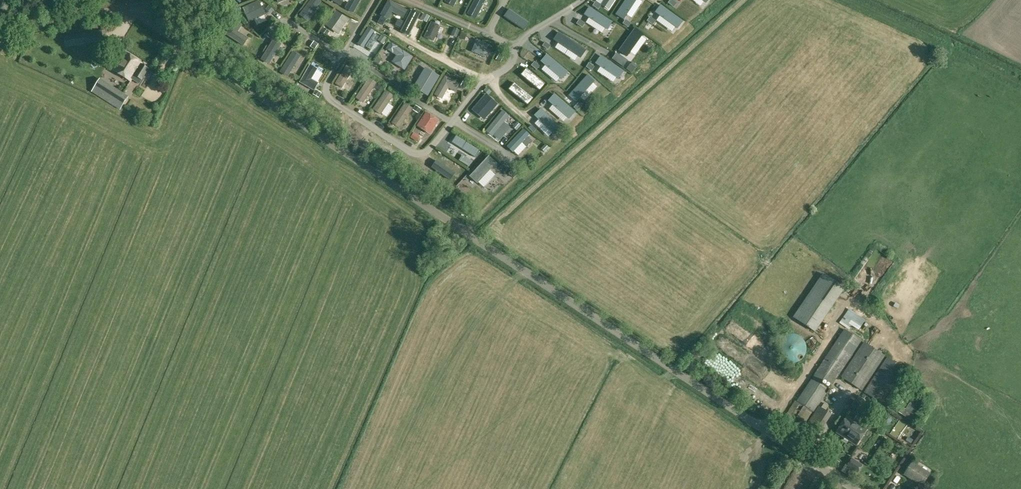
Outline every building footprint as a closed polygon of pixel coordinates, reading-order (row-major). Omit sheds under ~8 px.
[(243,8),(249,22),(266,14),(259,0),(243,8)] [(300,15),(307,20),(321,2),(318,0),(311,0),(300,15)] [(346,8),(353,12),(360,0),(350,0),(349,3),(346,8)] [(408,10),(389,0),(382,15),(389,19),(393,11),(404,17),(408,10)] [(468,14),(476,19),(486,0),(475,0),(468,14)] [(601,4),(609,9),(616,0),(604,0),(601,4)] [(616,14),(624,19),(627,15),(637,0),(625,0),(616,14)] [(661,4),(655,12),(660,15),(675,27),(678,28),(683,20),(661,4)] [(589,6),(584,14),(589,17),(605,28),(608,29),(613,21),(589,6)] [(509,9),(504,17),(524,30),(529,23),(509,9)] [(336,10),(326,25),(338,34),(349,19),(336,10)] [(412,11),(401,33),(409,37),(420,15),(412,11)] [(225,34),(243,46),(249,38),(238,31),(242,25),(235,19),(225,34)] [(433,41),(440,26),(431,22),(424,37),(433,41)] [(258,35),(264,38),(268,29),(262,27),(258,35)] [(368,27),(357,44),(364,48),(365,47),(374,33),(375,32),(368,27)] [(635,28),(619,50),(627,57),(631,52),(642,36),(644,34),(635,28)] [(66,46),(104,40),(101,29),(64,36),(66,46)] [(554,39),(558,43),(578,56),(581,58),(586,50),(559,32),(554,39)] [(529,42),(535,39),(532,34),(526,37),(529,42)] [(274,40),(262,59),(269,63),(281,45),(274,40)] [(477,40),(475,44),(472,51),(486,57),(489,50),(487,49),(489,45),(477,40)] [(413,57),(391,42),(387,49),(397,55),(393,62),(405,70),(413,57)] [(131,80),(132,79),(139,84),(150,68),(125,53),(114,70),(131,80)] [(293,53),(281,71),(288,76),(300,57),(293,53)] [(547,54),(541,61),(545,65),(560,77),(562,79),(568,72),(547,54)] [(601,56),(596,64),(601,67),(616,77),(619,79),(624,71),(601,56)] [(633,62),(627,70),(632,73),(637,66),(633,62)] [(299,83),(314,91),(319,83),(312,79),(318,68),(310,63),(299,83)] [(347,65),(335,84),(342,88),(354,69),(347,65)] [(428,96),(440,76),(426,68),(414,88),(428,96)] [(527,69),(521,76),(540,91),(545,84),(527,69)] [(588,75),(569,95),(576,102),(580,97),(593,83),(594,81),(588,75)] [(445,76),(434,95),(442,99),(449,88),(456,92),(460,84),(445,76)] [(127,96),(99,78),(94,87),(122,104),(127,96)] [(369,79),(357,97),(358,97),(358,99),(361,101),(363,101),(364,102),(376,83),(369,79)] [(514,83),(509,90),(528,106),(533,99),(514,83)] [(386,91),(374,110),(381,114),(387,104),(393,96),(386,91)] [(554,94),(548,101),(553,105),(567,117),(569,119),(575,112),(554,94)] [(486,95),(475,107),(483,114),(482,115),(486,118),(490,114),(489,114),(497,104),(486,95)] [(405,104),(393,122),(400,127),(412,109),(405,104)] [(504,109),(486,130),(492,135),(510,114),(504,109)] [(541,109),(534,116),(539,120),(552,133),(554,135),(561,128),(541,109)] [(426,113),(417,126),(429,135),(438,121),(426,113)] [(524,129),(507,147),(513,152),(514,151),(522,143),(530,135),(524,129)] [(457,136),(453,142),(475,157),(480,150),(457,136)] [(490,154),(470,176),(477,183),(497,161),(490,154)] [(437,161),(432,168),(450,181),(455,174),(437,161)] [(844,287),(823,273),(793,316),(814,330),(844,287)] [(847,326),(849,323),(857,328),(865,317),(846,305),(837,320),(847,326)] [(778,343),(793,359),(807,344),(792,329),(778,343)] [(814,373),(824,379),(832,385),(862,340),(844,329),(814,373)] [(862,390),(885,355),(864,342),(841,377),(862,390)] [(881,404),(905,368),(887,357),(864,392),(881,404)] [(796,400),(812,411),(814,412),(829,389),(821,383),(824,379),(814,373),(796,400)] [(912,421),(925,401),(915,394),(902,415),(912,421)] [(802,428),(812,411),(796,400),(795,400),(784,417),(794,423),(790,430),(800,436),(813,444),(832,414),(818,406),(804,429),(802,428)] [(870,413),(868,412),(870,409),(861,403),(856,411),(857,413),(855,417),(845,411),(834,428),(854,441),(868,419),(867,418),(870,413)] [(889,414),(885,415),(883,418),(884,421),(887,424),(890,423),(892,420),(891,416),(889,414)] [(892,421),(886,429),(896,437),(902,429),(892,421)] [(851,453),(847,458),(856,464),(859,459),(851,453)] [(850,459),(846,462),(853,471),(857,468),(850,459)] [(922,486),(930,473),(912,462),(904,474),(922,486)]
